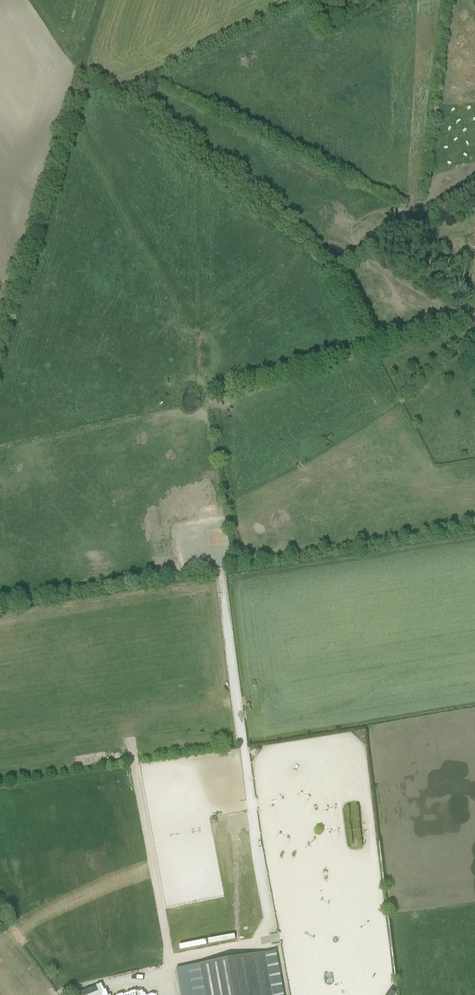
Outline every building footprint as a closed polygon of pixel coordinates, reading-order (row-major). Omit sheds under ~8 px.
[(317,911),(299,910),(298,924),(308,925),(308,923),(316,924),(317,911)] [(290,948),(213,959),(219,994),(297,994),(290,948)]
